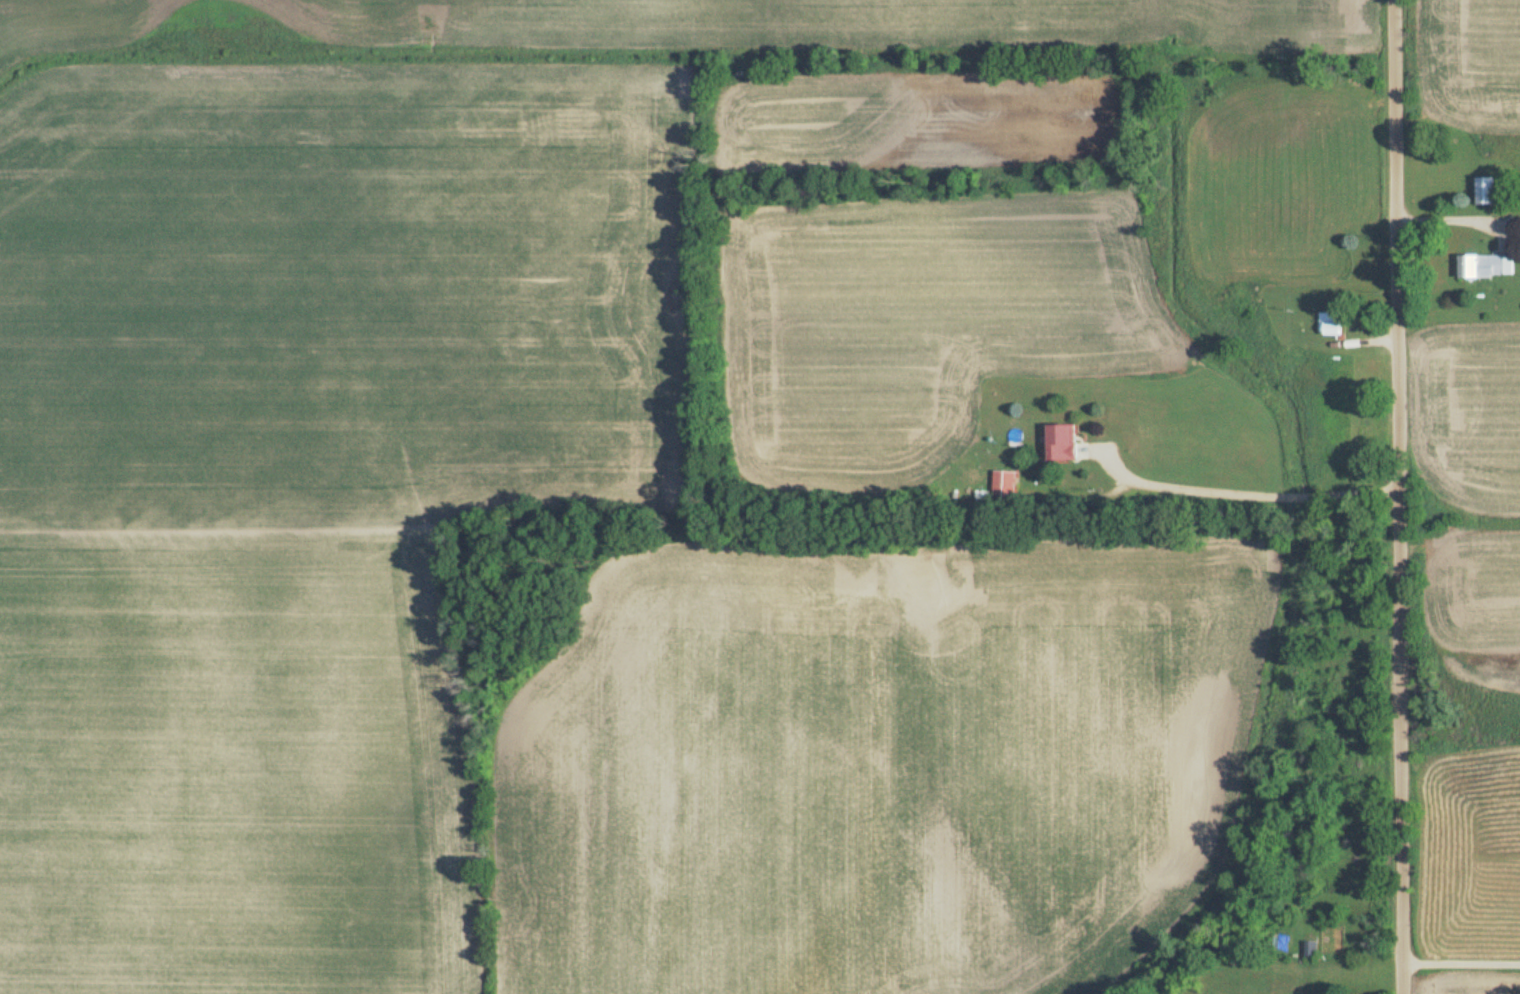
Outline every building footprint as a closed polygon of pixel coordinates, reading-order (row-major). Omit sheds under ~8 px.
[(1498,178),(1480,178),(1480,206),(1498,206),(1498,178)] [(1461,279),(1513,279),(1513,257),(1461,257),(1461,279)] [(1318,335),(1344,335),(1344,314),(1318,314),(1318,335)] [(1052,426),(1052,461),(1078,461),(1078,426),(1052,426)] [(1015,473),(995,473),(995,501),(1015,501),(1015,473)] [(1317,958),(1317,942),(1305,942),(1305,958),(1317,958)]
